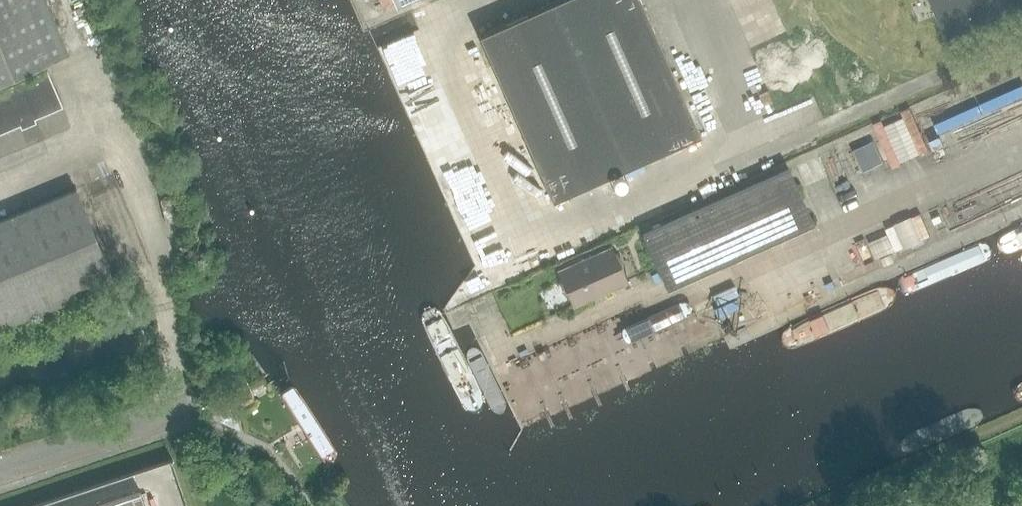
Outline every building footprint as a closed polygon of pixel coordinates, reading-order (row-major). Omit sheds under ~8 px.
[(69,56),(46,0),(0,0),(0,84),(69,56)] [(479,35),(552,200),(700,135),(773,102),(755,61),(775,52),(752,0),(557,0),(479,35)] [(947,38),(1021,6),(1021,0),(930,0),(947,38)] [(63,109),(48,72),(0,91),(0,134),(63,109)] [(873,142),(854,151),(864,171),(882,163),(873,142)] [(667,289),(800,230),(813,224),(789,169),(642,234),(667,289)] [(0,329),(112,284),(74,191),(0,221),(0,329)] [(574,305),(627,281),(612,248),(559,272),(574,305)] [(268,371),(300,422),(317,411),(285,360),(268,371)] [(242,406),(254,401),(249,389),(237,394),(242,406)] [(223,419),(213,401),(205,405),(213,419),(219,421),(223,419)] [(141,491),(97,505),(146,505),(141,491)]
